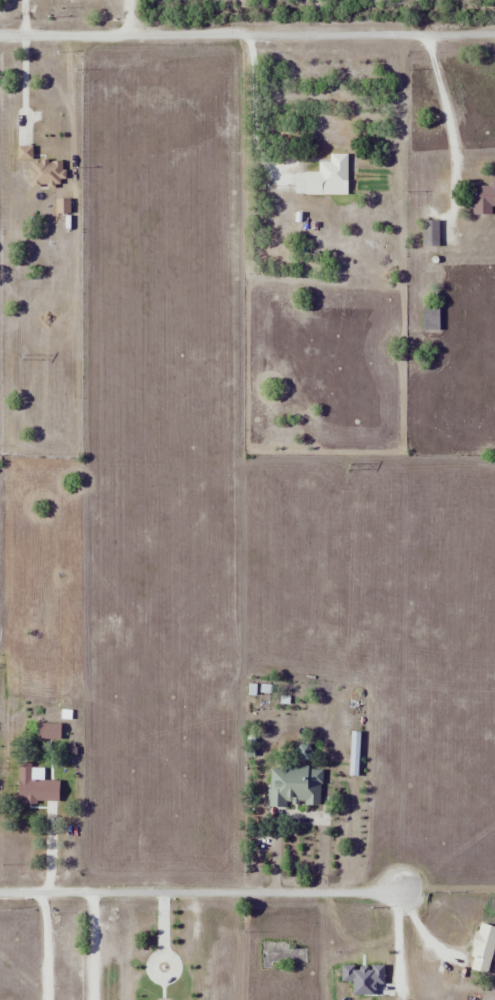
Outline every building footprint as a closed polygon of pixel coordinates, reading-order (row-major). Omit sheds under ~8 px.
[(330,154),(330,162),(319,162),(319,173),(305,173),(305,196),(322,196),(322,185),(347,185),(347,154),(330,154)] [(30,161),(30,188),(63,188),(63,161),(30,161)] [(470,215),(491,216),(492,206),(494,206),(494,186),(471,186),(470,215)] [(291,213),(277,213),(277,229),(290,229),(291,213)] [(422,248),(439,248),(439,221),(422,221),(422,248)] [(422,331),(439,331),(439,307),(422,307),(422,331)] [(346,710),(346,733),(362,733),(362,710),(346,710)] [(38,740),(61,740),(61,724),(38,724),(38,740)] [(59,780),(31,780),(31,764),(18,764),(18,802),(59,802),(59,780)] [(321,807),(322,768),(269,766),(268,805),(321,807)] [(494,946),(494,927),(481,923),(468,968),(487,974),(494,946)]
